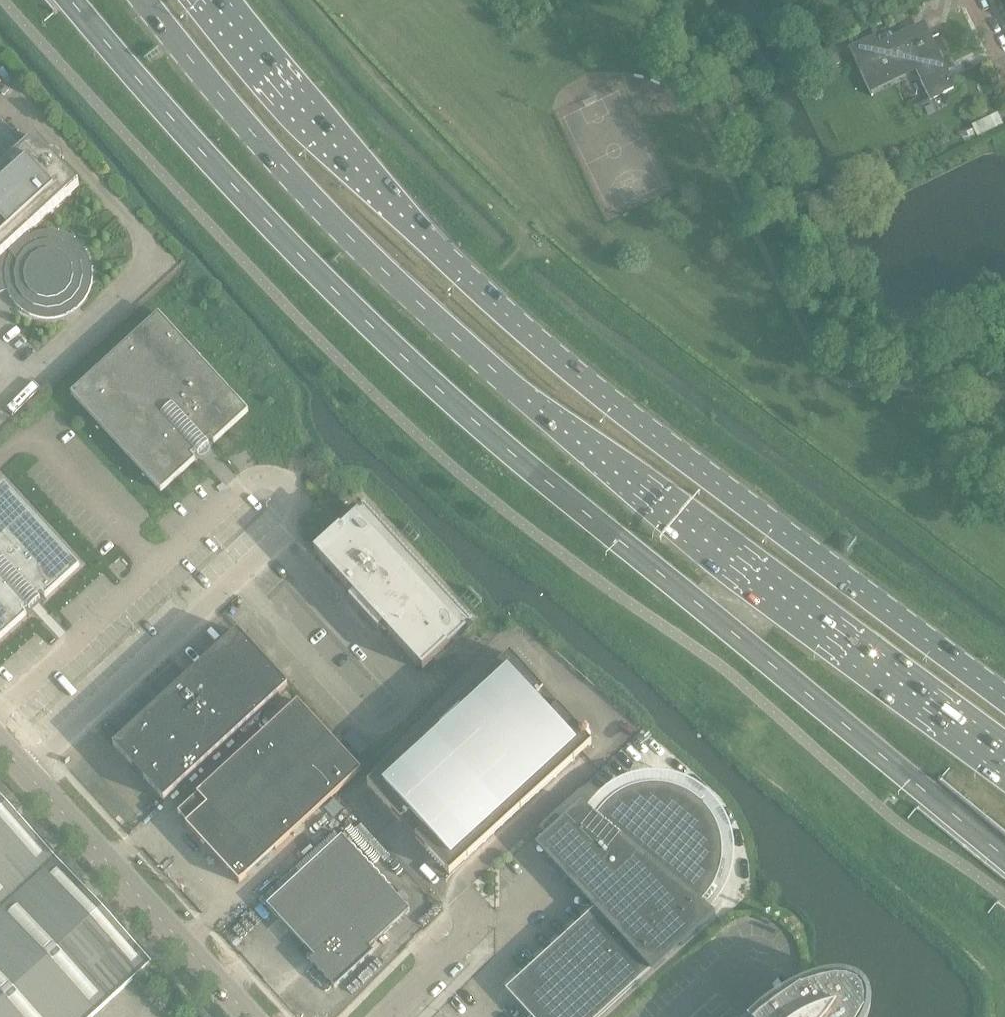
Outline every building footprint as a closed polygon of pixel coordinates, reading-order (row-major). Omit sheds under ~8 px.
[(878,49),(872,37),(849,48),(869,89),(915,67),(931,100),(954,89),(924,26),(878,49)] [(8,291),(12,298),(17,305),(24,311),(31,315),(39,318),(48,319),(56,319),(64,317),(72,313),(79,307),(80,307),(85,301),(89,294),(92,286),(93,277),(93,268),(91,260),(87,252),(82,245),(75,240),(68,235),(60,232),(51,231),(43,232),(34,234),(31,230),(80,186),(65,169),(65,168),(65,167),(65,166),(65,165),(65,164),(65,163),(64,161),(64,160),(63,159),(62,158),(62,157),(61,157),(60,156),(59,156),(58,155),(57,155),(56,155),(55,154),(54,154),(52,154),(51,155),(37,139),(26,148),(2,121),(0,123),(0,294),(8,291)] [(192,455),(196,452),(200,457),(201,457),(204,456),(205,456),(207,455),(208,453),(210,451),(210,449),(211,448),(211,447),(206,442),(210,439),(214,443),(249,411),(159,313),(71,393),(162,492),(196,460),(192,455)] [(27,607),(32,612),(33,611),(35,611),(36,611),(38,610),(39,609),(40,608),(41,607),(41,606),(42,604),(42,603),(42,602),(38,597),(42,593),(46,598),(81,566),(5,483),(0,488),(0,640),(28,615),(23,610),(27,607)] [(367,505),(326,542),(315,552),(354,596),(350,600),(379,631),(383,627),(423,671),(475,623),(474,622),(472,623),(367,508),(368,506),(367,505)] [(114,747),(133,767),(164,802),(288,687),(238,633),(114,747)] [(368,786),(402,822),(450,875),(592,744),(589,741),(591,738),(591,732),(587,728),(581,728),(579,730),(510,655),(368,786)] [(298,702),(184,807),(185,808),(179,814),(188,824),(186,825),(240,884),(362,772),(298,702)] [(603,809),(596,816),(582,804),(551,832),(596,882),(592,884),(599,896),(606,892),(610,896),(507,990),(531,1016),(600,1016),(680,943),(682,945),(715,914),(702,903),(708,896),(712,890),(716,883),(719,876),(721,868),(723,860),(723,852),(723,844),(721,837),(719,829),(716,822),(711,815),(707,809),(701,803),(695,798),(688,794),(681,790),(674,788),(666,786),(658,785),(650,785),(642,786),(635,788),(627,791),(620,794),(614,799),(607,804),(603,809)] [(153,963),(0,796),(0,1016),(93,1016),(153,963)] [(342,836),(267,905),(315,957),(310,962),(335,989),(374,952),(370,948),(411,910),(342,836)] [(762,1016),(864,1016),(865,1011),(866,1009),(866,1007),(866,1004),(865,1000),(865,998),(864,996),(862,993),(860,991),(858,989),(856,987),(855,986),(853,985),(851,985),(849,984),(845,983),(843,983),(839,983),(833,983),(827,984),(824,984),(820,985),(817,986),(810,988),(806,989),(801,991),(796,994),(789,998),(782,1002),(777,1005),(773,1008),(768,1012),(766,1013),(762,1016)]
